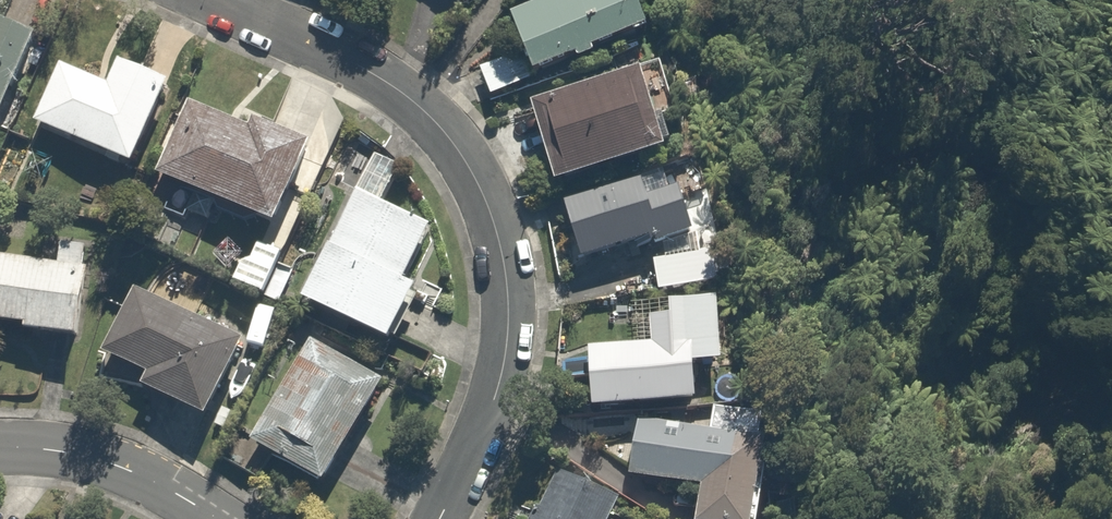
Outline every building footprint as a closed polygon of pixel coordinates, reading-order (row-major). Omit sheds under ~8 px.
[(488,96),(576,60),(580,71),(602,62),(596,49),(649,27),(641,6),(630,11),(626,0),(548,0),(549,3),(509,19),(512,27),(496,33),(505,56),(475,68),(488,96)] [(36,34),(0,20),(0,115),(36,34)] [(128,168),(165,84),(117,65),(108,84),(56,61),(28,125),(128,168)] [(639,73),(529,106),(553,186),(663,153),(639,73)] [(238,122),(187,102),(154,172),(268,227),(307,145),(243,113),(238,122)] [(402,165),(376,151),(298,301),(386,346),(418,284),(406,278),(433,227),(383,201),(402,165)] [(691,160),(559,202),(578,261),(646,240),(650,251),(698,236),(684,194),(700,189),(691,160)] [(84,246),(63,243),(60,266),(0,257),(0,320),(27,324),(26,330),(79,338),(89,270),(81,269),(84,246)] [(278,263),(252,249),(232,288),(258,302),(261,295),(276,303),(289,278),(274,270),(278,263)] [(709,250),(652,260),(657,288),(715,277),(709,250)] [(198,321),(128,288),(98,354),(147,377),(142,388),(207,419),(248,332),(202,310),(198,321)] [(647,341),(589,346),(592,409),(701,403),(699,366),(723,365),(719,296),(667,298),(668,317),(646,318),(647,341)] [(382,380),(308,336),(248,437),(323,481),(382,380)] [(633,423),(631,483),(682,490),(681,500),(699,503),(696,518),(756,518),(763,435),(633,423)] [(534,518),(613,518),(621,503),(558,472),(534,518)]
